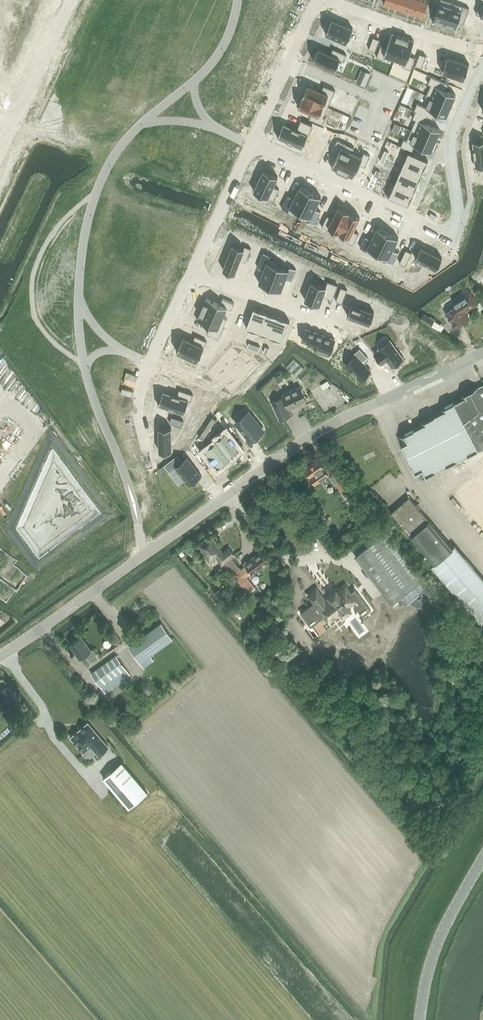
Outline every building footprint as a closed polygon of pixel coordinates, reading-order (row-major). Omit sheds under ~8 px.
[(393,6),(403,10),(407,0),(396,0),(393,6)] [(403,10),(413,13),(418,0),(407,0),(403,10)] [(413,13),(423,16),(429,0),(418,0),(413,13)] [(431,8),(437,10),(433,21),(444,25),(452,1),(448,0),(433,0),(431,8)] [(452,1),(444,25),(455,29),(459,17),(465,19),(469,7),(452,1)] [(332,18),(326,33),(347,42),(353,27),(332,18)] [(381,44),(377,56),(383,58),(384,56),(395,60),(403,36),(392,32),(387,46),(381,44)] [(373,36),(369,48),(375,50),(380,38),(373,36)] [(403,36),(395,60),(396,58),(406,62),(404,66),(411,68),(415,57),(409,54),(414,40),(403,36)] [(318,48),(313,59),(335,69),(340,58),(344,60),(347,54),(333,48),(331,53),(318,48)] [(420,53),(416,64),(422,67),(426,55),(420,53)] [(447,56),(442,71),(464,78),(469,63),(447,56)] [(2,79),(17,86),(21,76),(3,68),(0,74),(0,84),(2,79)] [(363,69),(361,75),(368,78),(370,72),(363,69)] [(431,84),(427,94),(451,105),(456,94),(446,89),(449,82),(431,75),(428,82),(431,84)] [(308,84),(303,95),(328,106),(335,89),(324,85),(322,90),(308,84)] [(418,102),(414,110),(416,110),(428,115),(433,118),(436,111),(446,115),(451,105),(427,94),(426,94),(430,96),(426,106),(418,102)] [(303,95),(298,106),(312,112),(310,118),(323,123),(326,117),(324,116),(328,106),(303,95)] [(416,119),(411,129),(436,140),(441,129),(425,122),(428,115),(416,110),(413,118),(416,119)] [(278,135),(278,136),(302,147),(308,134),(313,124),(301,119),(297,129),(283,123),(283,124),(284,124),(279,136),(278,135)] [(396,123),(392,130),(398,132),(401,125),(396,123)] [(404,138),(401,145),(412,151),(415,144),(431,151),(436,140),(411,129),(407,139),(404,138)] [(338,153),(332,167),(342,172),(354,147),(338,139),(332,151),(338,153)] [(473,141),(475,165),(475,166),(476,166),(476,165),(482,164),(482,140),(474,141),(473,141)] [(354,147),(342,172),(353,177),(359,164),(365,166),(370,155),(364,152),(362,156),(352,152),(354,147)] [(406,150),(400,162),(423,172),(428,160),(406,150)] [(403,164),(399,174),(419,182),(423,172),(400,162),(400,163),(403,164)] [(264,169),(254,190),(274,199),(279,188),(274,185),(278,176),(264,169)] [(392,182),(414,192),(419,182),(399,174),(395,183),(392,182)] [(392,182),(386,195),(409,205),(414,192),(392,182)] [(288,195),(282,208),(288,211),(288,210),(298,215),(311,191),(300,186),(294,198),(288,195)] [(311,191),(298,215),(308,220),(308,221),(314,224),(321,211),(315,208),(321,196),(311,191)] [(327,215),(322,226),(327,229),(326,231),(337,236),(349,211),(339,206),(333,218),(327,215)] [(349,211),(337,236),(353,244),(359,233),(353,230),(360,216),(349,211)] [(366,236),(360,247),(366,250),(365,251),(376,256),(388,232),(377,227),(372,238),(366,236)] [(388,232),(376,256),(378,253),(388,257),(386,260),(393,263),(398,252),(393,249),(399,237),(388,232)] [(233,243),(223,269),(235,273),(240,259),(246,261),(251,248),(245,245),(244,247),(233,243)] [(421,246),(415,257),(437,268),(442,257),(421,246)] [(406,249),(400,262),(406,265),(412,252),(406,249)] [(264,252),(258,267),(264,269),(259,282),(270,286),(280,260),(270,256),(270,254),(264,252)] [(280,260),(270,286),(281,290),(286,278),(292,280),(296,268),(290,266),(289,269),(279,265),(280,261),(280,260)] [(312,280),(305,299),(320,305),(323,295),(333,299),(338,284),(328,281),(326,286),(312,280)] [(341,287),(336,300),(342,302),(347,289),(341,287)] [(456,327),(461,323),(468,319),(463,312),(476,303),(468,291),(453,302),(455,306),(445,313),(455,327),(456,327)] [(207,297),(202,308),(227,319),(227,318),(223,316),(227,307),(232,309),(234,302),(223,297),(220,303),(207,297)] [(352,303),(347,315),(370,323),(374,311),(352,303)] [(254,307),(247,327),(259,332),(266,311),(254,307)] [(202,308),(197,319),(211,325),(207,333),(219,338),(227,319),(202,308)] [(259,332),(258,334),(269,339),(278,316),(266,311),(259,332)] [(421,319),(430,326),(434,320),(424,313),(421,319)] [(278,316),(269,339),(281,343),(290,320),(278,316)] [(413,324),(400,333),(415,354),(423,349),(422,347),(432,340),(423,328),(418,332),(413,324)] [(306,328),(302,339),(309,342),(308,344),(315,346),(315,348),(330,354),(335,339),(306,328)] [(183,336),(177,351),(198,360),(207,340),(195,335),(193,341),(183,336)] [(380,349),(375,352),(383,363),(387,359),(392,365),(403,357),(390,339),(379,347),(380,349)] [(356,355),(346,364),(361,379),(363,377),(365,378),(371,373),(369,371),(371,370),(365,363),(363,361),(368,357),(360,348),(354,353),(356,355)] [(396,438),(419,479),(482,446),(482,384),(456,398),(457,400),(436,411),(437,413),(416,425),(417,427),(396,438)] [(300,386),(290,391),(282,394),(283,397),(271,402),(279,420),(291,414),(288,408),(307,400),(300,386)] [(159,403),(158,404),(184,413),(189,399),(191,400),(193,394),(179,389),(178,395),(163,390),(163,391),(164,391),(160,404),(159,403)] [(244,422),(239,426),(250,440),(264,429),(249,411),(241,418),(244,422)] [(172,416),(170,422),(182,426),(184,420),(172,416)] [(172,427),(159,427),(160,451),(172,451),(172,427)] [(178,454),(164,465),(167,469),(169,471),(175,466),(189,485),(202,475),(187,456),(183,459),(178,454)] [(318,460),(305,469),(315,484),(327,476),(336,488),(338,487),(341,491),(348,486),(336,469),(331,473),(326,466),(324,468),(318,460)] [(356,499),(363,495),(356,484),(349,489),(356,499)] [(403,530),(434,566),(432,568),(482,629),(482,583),(454,549),(453,550),(408,498),(389,514),(403,530)] [(383,534),(355,556),(383,592),(383,593),(391,603),(399,597),(404,604),(408,601),(411,603),(413,604),(416,605),(419,606),(422,606),(425,605),(428,604),(432,609),(441,601),(421,575),(387,531),(383,534)] [(222,559),(231,572),(238,567),(231,557),(235,554),(229,546),(222,551),(211,536),(198,545),(210,563),(217,558),(219,560),(222,559)] [(239,566),(238,567),(231,572),(248,593),(255,587),(246,576),(252,572),(253,573),(269,561),(261,551),(245,563),(246,565),(241,569),(239,566)] [(222,585),(214,593),(219,599),(228,591),(222,585)] [(303,615),(308,622),(315,616),(317,618),(330,608),(336,616),(341,612),(343,614),(351,609),(349,607),(353,604),(358,611),(367,604),(355,589),(350,593),(346,587),(339,593),(338,592),(330,597),(331,598),(326,602),(317,590),(309,596),(316,605),(303,615)] [(238,608),(234,612),(238,617),(242,613),(238,608)] [(162,623),(129,646),(140,662),(144,667),(154,660),(150,654),(173,638),(162,623)] [(71,644),(81,657),(85,654),(89,660),(95,655),(96,656),(98,655),(93,648),(92,649),(82,635),(71,644)] [(106,692),(130,675),(126,669),(126,668),(117,655),(92,673),(101,686),(101,685),(106,692)] [(8,687),(1,693),(9,705),(10,705),(8,707),(11,712),(21,705),(8,687)] [(88,722),(70,737),(84,753),(92,746),(99,754),(102,752),(109,746),(88,722)] [(122,762),(103,777),(129,808),(148,792),(122,762)]
